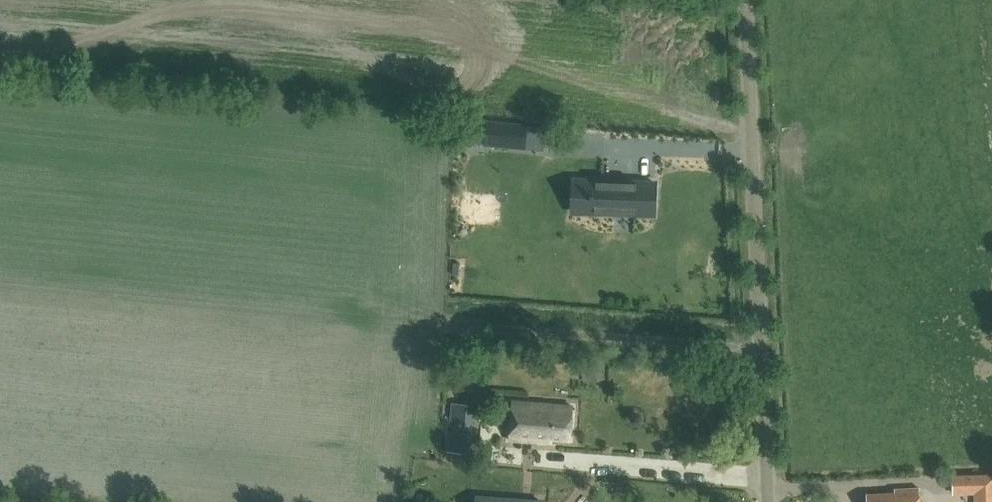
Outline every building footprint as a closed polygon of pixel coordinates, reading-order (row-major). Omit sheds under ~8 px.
[(527,124),(488,121),(485,144),(525,148),(527,124)] [(574,183),(571,216),(635,222),(638,189),(574,183)] [(552,441),(571,442),(573,405),(512,401),(510,441),(551,444),(552,441)] [(452,403),(448,450),(470,453),(475,405),(452,403)] [(953,474),(954,492),(975,491),(975,501),(991,501),(991,473),(953,474)] [(894,490),(894,493),(867,494),(867,501),(919,501),(918,488),(894,490)]
